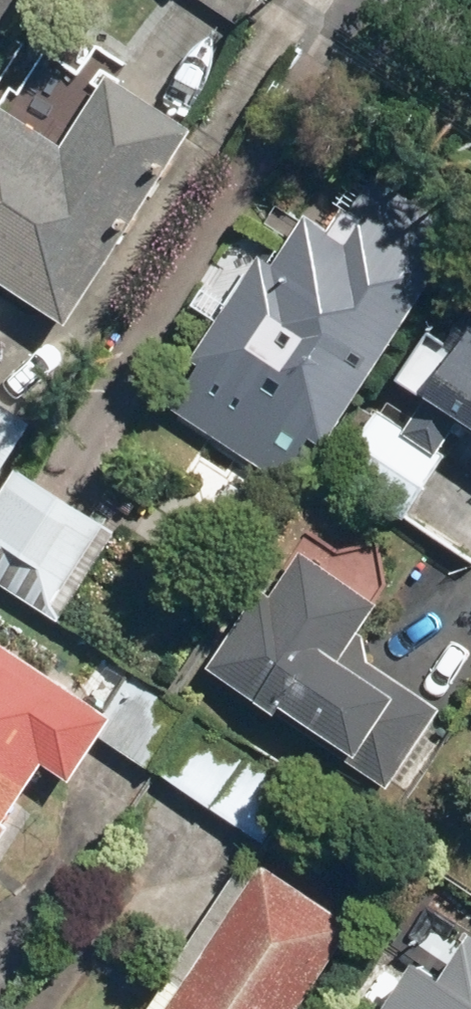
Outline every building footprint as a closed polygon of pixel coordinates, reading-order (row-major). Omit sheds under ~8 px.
[(193,131),(110,77),(62,149),(0,108),(0,278),(67,322),(193,131)] [(320,446),(436,270),(416,257),(436,220),(366,177),(330,229),(300,212),(268,261),(253,254),(183,356),(195,364),(164,408),(281,483),(306,438),(320,446)] [(417,385),(470,423),(470,309),(417,385)] [(30,423),(0,404),(0,470),(30,423)] [(14,465),(0,486),(0,576),(55,611),(110,528),(14,465)] [(389,603),(281,544),(208,677),(257,704),(254,709),(407,788),(447,712),(355,664),(389,603)] [(115,719),(0,642),(0,833),(47,765),(76,783),(115,719)] [(183,715),(147,771),(255,839),(290,783),(183,715)] [(344,920),(251,860),(154,1008),(286,1008),(344,920)] [(470,944),(441,990),(403,966),(376,1008),(470,1008),(470,945),(470,944)]
